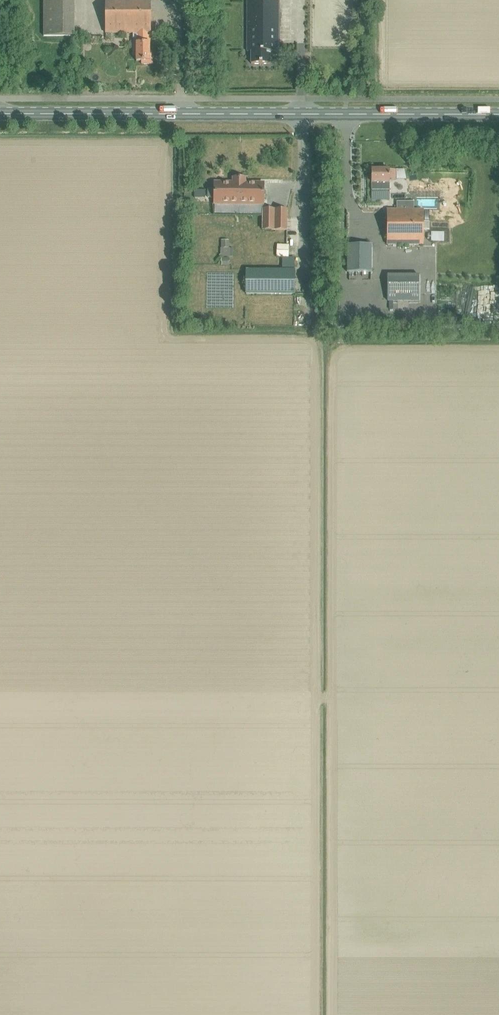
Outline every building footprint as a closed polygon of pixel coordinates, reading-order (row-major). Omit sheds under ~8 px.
[(43,36),(73,36),(73,0),(43,0),(43,36)] [(105,33),(138,33),(138,43),(133,43),(133,53),(136,53),(136,61),(141,61),(141,64),(152,64),(152,53),(149,53),(149,43),(150,43),(150,35),(147,35),(147,33),(150,33),(150,0),(105,0),(105,33)] [(278,51),(278,1),(247,1),(247,51),(251,51),(251,63),(270,63),(270,51),(278,51)] [(371,200),(389,201),(390,180),(396,180),(396,170),(390,170),(390,169),(372,169),(371,200)] [(233,182),(214,182),(214,189),(208,189),(208,198),(214,198),(214,204),(263,205),(263,183),(245,182),(245,178),(233,178),(233,182)] [(205,200),(205,190),(196,190),(196,200),(205,200)] [(423,245),(423,209),(387,209),(387,245),(423,245)] [(287,210),(262,210),(262,230),(286,230),(287,210)] [(371,272),(372,244),(347,244),(346,272),(371,272)] [(294,294),(295,258),(282,258),(282,269),(246,269),(245,294),(294,294)] [(387,301),(419,301),(419,274),(387,275),(387,301)]
